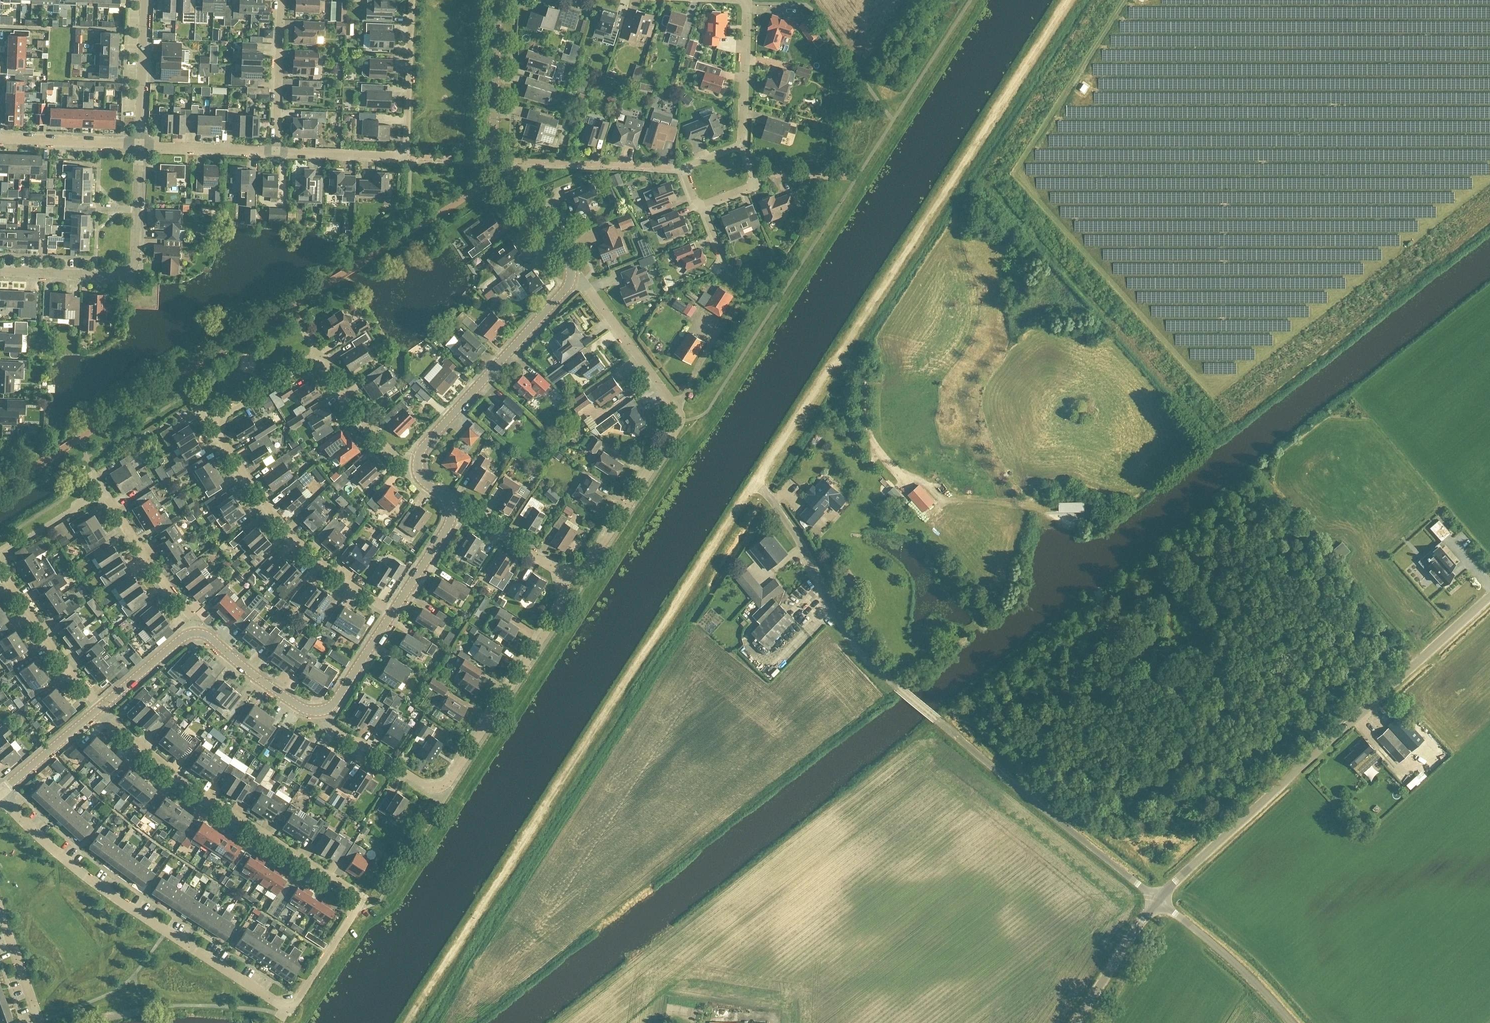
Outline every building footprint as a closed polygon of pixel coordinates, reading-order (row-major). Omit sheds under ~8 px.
[(98,3),(97,8),(108,8),(109,0),(98,0),(98,3)] [(120,0),(109,0),(108,8),(119,9),(120,0)] [(163,20),(175,20),(176,12),(176,0),(164,0),(163,14),(163,20)] [(176,12),(183,13),(183,23),(195,23),(195,15),(195,8),(188,7),(189,0),(176,0),(176,12)] [(214,0),(202,0),(202,7),(195,7),(195,8),(195,15),(195,23),(207,24),(207,12),(213,12),(214,0)] [(213,12),(213,17),(224,17),(224,26),(230,26),(231,7),(225,6),(225,0),(214,0),(213,12)] [(251,14),(251,0),(239,0),(239,7),(233,7),(232,19),(244,20),(244,14),(251,14)] [(251,14),(251,23),(269,23),(270,2),(264,2),(264,0),(251,0),(251,14)] [(295,12),(318,13),(319,0),(296,0),(295,12)] [(394,16),(394,12),(396,11),(396,7),(394,5),(394,2),(374,1),(374,9),(367,9),(366,21),(391,22),(391,16),(394,16)] [(330,21),(337,21),(345,22),(345,3),(331,3),(330,21)] [(541,16),(531,13),(527,28),(542,32),(543,28),(553,31),(555,24),(574,30),(576,24),(563,20),(566,10),(559,8),(558,11),(549,8),(547,13),(543,11),(541,16)] [(613,46),(618,30),(612,28),(616,14),(604,10),(600,24),(598,23),(596,30),(605,32),(602,43),(613,46)] [(629,12),(621,38),(634,42),(637,34),(650,38),(654,26),(650,24),(653,16),(645,14),(637,11),(636,14),(629,12)] [(664,26),(667,27),(666,32),(680,36),(677,45),(684,47),(689,33),(682,31),(686,17),(672,13),(670,17),(667,16),(664,17),(663,19),(662,22),(662,24),(664,26)] [(726,25),(727,15),(708,14),(707,21),(706,22),(706,27),(707,29),(707,36),(704,36),(703,45),(718,45),(718,37),(724,38),(724,25),(726,25)] [(773,16),(768,31),(770,32),(765,46),(777,50),(779,43),(781,44),(783,43),(785,36),(790,38),(795,23),(773,16)] [(799,27),(810,42),(817,36),(807,22),(799,27)] [(315,36),(323,36),(324,24),(303,23),(303,29),(295,29),(294,43),(307,44),(307,45),(315,46),(315,36)] [(345,36),(345,23),(336,23),(336,29),(339,29),(339,36),(345,36)] [(369,48),(372,48),(392,49),(393,33),(384,32),(383,31),(383,24),(366,24),(366,35),(370,35),(369,48)] [(8,36),(8,47),(25,48),(26,37),(28,37),(29,32),(13,31),(13,36),(8,36)] [(101,33),(100,45),(118,45),(118,34),(101,33)] [(692,39),(687,54),(696,57),(701,42),(692,39)] [(241,59),(241,65),(261,66),(262,53),(256,53),(256,43),(234,43),(233,58),(241,59)] [(95,55),(100,55),(117,56),(118,45),(100,45),(95,44),(95,55)] [(161,62),(180,63),(188,64),(189,51),(181,51),(181,45),(162,44),(161,62)] [(7,58),(25,59),(32,59),(32,54),(25,54),(25,48),(8,47),(7,58)] [(295,58),(294,58),(293,74),(313,75),(313,68),(315,68),(316,67),(317,52),(295,51),(295,58)] [(528,62),(525,71),(539,75),(537,81),(548,84),(550,78),(552,79),(556,67),(551,65),(553,58),(528,51),(526,58),(529,59),(528,62)] [(563,53),(561,59),(575,64),(577,58),(570,55),(563,53)] [(117,56),(100,55),(95,55),(95,66),(100,66),(117,67),(117,56)] [(7,69),(12,69),(12,76),(22,76),(36,77),(40,77),(40,73),(33,73),(34,70),(24,70),(25,59),(7,58),(7,69)] [(364,77),(369,77),(369,78),(385,79),(386,72),(392,72),(392,61),(370,60),(369,67),(364,67),(362,69),(362,75),(364,77)] [(180,63),(161,62),(161,81),(187,82),(188,72),(180,71),(180,63)] [(720,93),(724,78),(710,74),(712,67),(697,62),(694,70),(705,73),(700,88),(720,93)] [(201,64),(200,76),(208,76),(209,64),(201,64)] [(245,79),(261,79),(261,66),(241,65),(241,72),(231,72),(231,86),(245,87),(245,79)] [(99,77),(117,78),(117,67),(100,66),(99,74),(88,73),(88,80),(99,80),(99,77)] [(811,72),(798,67),(796,74),(809,79),(811,72)] [(773,82),(768,80),(764,93),(774,97),(773,99),(783,102),(788,86),(786,85),(790,72),(778,68),(775,78),(776,79),(773,82)] [(6,81),(6,92),(24,93),(24,87),(26,87),(26,82),(36,82),(36,77),(22,76),(22,82),(14,81),(6,81)] [(556,95),(556,87),(527,78),(525,85),(528,86),(524,98),(548,105),(551,93),(556,95)] [(312,89),(321,89),(321,82),(309,81),(308,88),(292,88),(292,102),(302,102),(302,104),(312,104),(312,89)] [(361,92),(367,92),(366,108),(390,109),(391,93),(374,92),(374,85),(361,85),(361,92)] [(173,86),(163,86),(163,94),(173,95),(173,86)] [(6,103),(23,104),(23,98),(28,98),(29,93),(24,93),(6,92),(6,103)] [(83,110),(82,128),(93,128),(93,111),(94,100),(94,94),(89,93),(89,100),(88,103),(83,103),(83,110)] [(583,103),(585,96),(580,94),(577,102),(583,103)] [(692,100),(687,95),(681,101),(687,106),(692,100)] [(5,114),(23,114),(23,104),(6,103),(5,114)] [(61,109),(55,109),(56,105),(48,104),(47,111),(50,111),(49,127),(60,127),(61,109)] [(71,127),(72,110),(72,105),(67,105),(66,110),(61,109),(60,127),(71,127)] [(77,110),(77,105),(72,105),(72,110),(71,127),(82,128),(83,110),(77,110)] [(109,111),(104,111),(104,129),(115,129),(115,116),(117,116),(118,105),(110,105),(109,111)] [(208,137),(209,117),(203,116),(204,109),(198,109),(198,105),(192,105),(191,111),(191,121),(198,121),(197,134),(203,134),(203,136),(208,137)] [(173,107),(173,115),(172,133),(184,134),(185,120),(191,121),(191,111),(180,110),(180,108),(173,107)] [(172,133),(173,115),(167,115),(167,108),(159,108),(159,115),(162,115),(161,133),(172,133)] [(245,136),(246,116),(238,116),(238,109),(228,108),(228,110),(227,121),(233,121),(233,136),(245,136)] [(259,109),(254,109),(253,116),(246,116),(245,136),(257,137),(259,109)] [(215,117),(209,117),(208,137),(214,137),(214,135),(220,135),(221,122),(227,122),(227,121),(228,110),(216,110),(215,117)] [(104,111),(93,111),(93,128),(104,129),(104,111)] [(325,123),(326,113),(314,113),(313,120),(293,119),(293,123),(291,124),(291,132),(293,133),(292,138),(316,138),(316,123),(325,123)] [(389,141),(390,126),(378,125),(378,121),(375,121),(376,114),(359,113),(359,120),(363,121),(362,136),(376,137),(376,141),(389,141)] [(5,125),(22,126),(23,114),(5,114),(5,125)] [(719,135),(722,134),(720,127),(723,126),(720,119),(717,120),(714,114),(701,119),(702,120),(684,127),(688,139),(706,132),(709,139),(712,138),(714,139),(718,137),(719,135)] [(540,128),(527,124),(522,140),(535,144),(537,141),(540,142),(540,141),(552,145),(557,129),(556,128),(558,121),(539,115),(537,123),(541,124),(540,128)] [(648,129),(643,143),(647,145),(647,146),(655,149),(656,147),(662,149),(665,140),(673,142),(677,129),(669,126),(672,119),(661,115),(658,123),(652,121),(650,129),(648,129)] [(627,117),(624,126),(617,123),(611,143),(623,147),(624,145),(636,148),(644,123),(627,117)] [(762,139),(780,144),(782,136),(786,138),(790,125),(768,118),(762,139)] [(603,141),(608,123),(598,120),(595,127),(587,125),(582,143),(595,147),(597,139),(603,141)] [(9,155),(0,155),(0,173),(8,173),(9,155)] [(13,180),(19,180),(20,155),(9,155),(8,173),(14,174),(13,180)] [(24,174),(30,174),(30,156),(20,155),(19,180),(24,180),(24,174)] [(41,169),(41,156),(30,156),(30,174),(35,174),(35,181),(46,181),(47,169),(41,169)] [(73,179),(93,180),(93,175),(91,174),(91,169),(78,168),(78,166),(62,165),(62,172),(73,173),(73,179)] [(185,180),(185,166),(169,165),(169,173),(157,172),(157,186),(175,187),(176,179),(185,180)] [(218,167),(204,167),(203,179),(196,179),(196,193),(203,193),(203,189),(210,189),(210,186),(217,187),(218,167)] [(247,170),(247,168),(231,168),(230,190),(239,191),(238,205),(253,206),(255,171),(247,170)] [(304,177),(298,176),(298,180),(295,180),(295,191),(298,191),(297,202),(320,203),(321,187),(313,187),(314,171),(305,170),(304,177)] [(343,193),(355,194),(355,178),(343,177),(343,172),(329,172),(329,195),(343,195),(343,193)] [(387,197),(388,174),(374,173),(373,182),(359,181),(359,196),(387,197)] [(614,187),(623,183),(618,173),(610,177),(614,187)] [(276,203),(277,175),(263,175),(262,196),(271,197),(270,202),(276,203)] [(65,179),(64,190),(72,191),(90,192),(91,185),(93,185),(93,180),(73,179),(65,179)] [(566,201),(573,218),(577,216),(578,218),(578,220),(581,221),(583,221),(584,220),(585,219),(586,217),(586,215),(585,213),(589,211),(587,205),(589,204),(590,203),(591,202),(591,200),(591,199),(591,197),(596,195),(592,184),(566,194),(568,201),(566,201)] [(676,199),(670,184),(644,194),(652,214),(664,210),(671,207),(669,202),(676,199)] [(65,208),(76,208),(77,208),(77,203),(90,203),(90,192),(72,191),(64,190),(63,190),(63,198),(65,198),(65,202),(65,208)] [(763,214),(767,223),(781,217),(779,213),(795,206),(790,195),(774,201),(773,196),(760,202),(764,214),(763,214)] [(33,199),(32,206),(44,208),(45,201),(33,199)] [(751,226),(753,230),(760,227),(756,215),(748,218),(744,207),(734,212),(735,213),(722,218),(731,242),(741,238),(739,231),(751,226)] [(64,208),(64,220),(71,220),(71,227),(91,227),(91,221),(89,221),(89,216),(76,215),(76,208),(65,208),(64,208)] [(244,224),(255,224),(255,210),(245,210),(244,224)] [(269,222),(285,222),(286,210),(269,210),(269,222)] [(155,229),(165,229),(165,240),(178,240),(179,230),(180,212),(156,211),(155,229)] [(665,232),(668,240),(688,232),(683,217),(679,218),(676,211),(650,221),(655,233),(661,230),(662,232),(663,233),(665,232)] [(480,244),(501,229),(491,215),(482,221),(483,222),(480,225),(478,221),(463,231),(475,247),(468,253),(472,258),(484,250),(480,244)] [(627,224),(627,225),(632,223),(629,215),(618,220),(620,226),(627,224)] [(17,225),(6,224),(5,248),(16,249),(17,231),(17,225)] [(28,225),(27,231),(27,249),(38,249),(38,240),(44,240),(45,228),(39,228),(39,226),(28,225)] [(62,233),(61,237),(65,238),(88,239),(89,232),(91,232),(91,227),(71,227),(71,233),(62,233)] [(599,247),(604,261),(625,253),(620,239),(618,240),(612,227),(600,231),(605,244),(599,247)] [(16,249),(27,249),(27,231),(17,231),(16,249)] [(504,231),(494,235),(496,241),(507,237),(504,231)] [(65,238),(61,237),(56,237),(48,237),(47,250),(56,250),(56,242),(64,242),(70,243),(70,250),(88,250),(88,239),(65,238)] [(498,275),(502,281),(503,281),(515,272),(511,265),(509,267),(506,264),(520,254),(509,240),(500,247),(501,249),(493,255),(486,260),(498,275)] [(674,251),(679,264),(684,262),(687,270),(706,262),(705,261),(706,260),(705,256),(703,256),(701,249),(693,253),(690,245),(674,251)] [(178,253),(179,248),(163,247),(163,246),(154,246),(154,257),(162,258),(162,264),(163,264),(162,274),(177,274),(177,265),(178,265),(178,259),(181,258),(181,254),(178,253)] [(625,297),(628,305),(649,297),(644,286),(651,283),(645,268),(637,271),(635,268),(621,274),(627,287),(621,290),(623,296),(625,297)] [(520,271),(504,283),(502,282),(493,288),(498,295),(507,289),(511,294),(514,292),(520,300),(528,295),(533,291),(534,293),(541,288),(540,286),(542,284),(532,270),(524,276),(520,271)] [(719,288),(713,297),(712,297),(705,307),(720,317),(733,297),(719,288)] [(21,318),(35,318),(36,302),(23,302),(23,293),(0,292),(0,308),(21,308),(21,318)] [(51,294),(50,318),(57,318),(70,319),(70,324),(70,325),(77,325),(78,307),(72,307),(72,298),(72,295),(51,294)] [(81,305),(80,331),(95,331),(95,319),(104,319),(105,296),(89,295),(88,305),(81,305)] [(694,305),(687,312),(692,317),(699,310),(694,305)] [(340,311),(320,324),(329,337),(336,333),(343,344),(355,337),(348,325),(349,325),(349,324),(350,323),(351,322),(351,320),(350,319),(349,317),(346,316),(344,318),(340,311)] [(479,328),(473,322),(467,317),(462,323),(477,337),(481,332),(491,341),(497,334),(496,333),(504,324),(492,313),(479,328)] [(355,327),(359,334),(369,328),(365,321),(355,327)] [(583,347),(578,340),(582,337),(573,324),(555,337),(557,339),(556,341),(561,347),(560,349),(554,353),(561,363),(583,347)] [(9,352),(9,356),(10,358),(12,359),(17,359),(19,358),(20,356),(20,353),(21,336),(27,336),(27,329),(14,328),(14,335),(6,335),(6,334),(0,334),(0,345),(5,346),(4,352),(9,352)] [(467,331),(465,333),(458,340),(450,350),(454,354),(468,366),(477,356),(473,353),(481,344),(467,331)] [(361,345),(369,340),(365,334),(351,343),(355,348),(341,357),(350,372),(371,359),(361,345)] [(690,363),(703,343),(689,334),(676,354),(690,363)] [(344,351),(352,346),(349,342),(341,347),(344,351)] [(587,380),(605,367),(596,356),(588,362),(585,362),(580,355),(566,365),(570,371),(573,369),(578,376),(585,377),(587,380)] [(13,393),(13,379),(22,379),(23,364),(0,363),(0,393),(13,393)] [(566,365),(549,375),(555,385),(572,375),(566,365)] [(382,366),(367,376),(371,382),(364,387),(373,400),(395,385),(382,366)] [(442,395),(458,377),(446,366),(430,384),(442,395)] [(541,396),(550,386),(536,374),(529,382),(523,376),(520,379),(515,379),(515,384),(513,386),(518,391),(518,396),(523,395),(529,401),(532,398),(536,398),(539,394),(541,396)] [(619,400),(625,396),(622,391),(613,379),(591,394),(600,406),(615,395),(619,400)] [(303,406),(320,395),(311,382),(294,392),(303,406)] [(283,400),(293,393),(288,387),(278,393),(283,400)] [(577,413),(590,403),(583,393),(569,403),(577,413)] [(492,405),(484,413),(491,419),(492,419),(498,425),(495,429),(502,435),(506,430),(504,428),(513,418),(515,420),(523,411),(508,397),(504,401),(497,409),(492,405)] [(24,415),(25,402),(7,401),(7,409),(0,409),(0,423),(2,423),(2,425),(16,425),(16,418),(18,418),(18,415),(24,415)] [(406,428),(414,421),(405,412),(408,409),(401,401),(390,412),(393,416),(393,418),(387,424),(389,426),(389,428),(391,430),(392,430),(398,436),(399,436),(401,437),(404,437),(408,434),(408,430),(406,428)] [(644,421),(634,408),(633,409),(631,407),(628,407),(627,408),(625,405),(595,428),(600,435),(619,421),(618,420),(622,417),(628,425),(627,432),(632,432),(631,436),(641,438),(642,432),(644,433),(645,427),(643,426),(644,421)] [(319,429),(324,436),(332,431),(328,424),(335,419),(326,406),(307,418),(315,432),(319,429)] [(592,429),(599,424),(592,414),(585,419),(592,429)] [(291,430),(305,422),(301,415),(287,424),(291,430)] [(249,418),(232,429),(240,440),(252,433),(255,439),(267,432),(268,433),(276,428),(271,420),(256,430),(249,418)] [(193,438),(194,439),(195,438),(188,426),(175,434),(171,427),(159,434),(167,447),(176,442),(179,447),(177,448),(178,448),(193,438)] [(470,446),(478,437),(469,429),(461,438),(470,446)] [(350,439),(347,441),(340,432),(319,448),(326,458),(332,453),(340,464),(358,451),(358,450),(358,448),(355,444),(353,444),(350,439)] [(249,455),(255,465),(276,452),(276,450),(266,435),(248,446),(252,453),(249,455)] [(595,454),(602,443),(594,437),(587,449),(595,454)] [(200,449),(194,439),(193,438),(178,448),(181,454),(173,460),(176,464),(171,467),(175,474),(184,468),(191,463),(188,457),(200,449)] [(290,450),(293,456),(304,450),(301,444),(290,450)] [(443,464),(459,475),(470,459),(454,448),(443,464)] [(615,479),(623,465),(603,453),(595,466),(615,479)] [(274,462),(278,467),(263,477),(273,491),(292,477),(284,466),(293,460),(288,454),(274,462)] [(122,467),(110,474),(116,485),(136,472),(130,462),(134,460),(130,455),(119,462),(122,467)] [(481,456),(468,476),(473,480),(470,486),(483,494),(490,484),(493,486),(498,478),(484,469),(489,461),(481,456)] [(210,461),(209,462),(205,457),(189,467),(198,483),(201,481),(216,471),(210,461)] [(363,488),(380,473),(369,461),(358,470),(353,465),(343,473),(348,479),(352,475),(363,488)] [(148,469),(155,484),(169,477),(163,465),(157,468),(156,465),(148,469)] [(184,468),(175,474),(178,478),(187,473),(184,468)] [(336,481),(343,473),(339,469),(331,477),(336,481)] [(216,471),(201,481),(207,491),(205,492),(208,498),(215,493),(211,488),(223,481),(216,471)] [(140,478),(136,472),(116,485),(123,495),(135,487),(138,492),(153,483),(147,474),(140,478)] [(306,472),(287,487),(292,493),(282,502),(291,512),(306,499),(301,494),(306,490),(303,487),(313,479),(306,472)] [(595,510),(602,498),(594,493),(600,484),(587,475),(581,484),(580,484),(573,496),(595,510)] [(521,496),(516,493),(520,487),(505,477),(499,486),(505,490),(499,499),(500,500),(496,507),(508,515),(521,496)] [(844,499),(825,483),(820,489),(818,487),(806,500),(812,505),(802,516),(812,525),(822,513),(821,512),(829,504),(833,507),(839,507),(842,503),(841,502),(844,499)] [(933,502),(919,486),(908,496),(923,512),(933,502)] [(381,505),(388,512),(402,497),(396,492),(397,492),(391,487),(381,497),(376,493),(366,504),(375,512),(381,505)] [(161,507),(157,500),(151,491),(136,500),(139,506),(132,510),(139,520),(156,510),(161,507)] [(206,507),(212,515),(216,521),(223,516),(239,504),(238,503),(238,504),(232,496),(220,504),(217,500),(206,507)] [(319,496),(304,510),(309,515),(301,524),(311,533),(326,518),(320,511),(327,504),(319,496)] [(531,498),(524,509),(530,514),(523,525),(535,532),(535,531),(537,532),(542,531),(543,529),(542,524),(540,523),(545,515),(536,509),(540,503),(531,498)] [(1085,502),(1059,503),(1059,513),(1085,512),(1085,502)] [(239,504),(223,516),(216,521),(226,534),(236,527),(233,522),(245,514),(239,506),(239,505),(239,504)] [(571,517),(574,510),(567,506),(563,512),(571,517)] [(192,521),(203,512),(199,507),(188,516),(192,521)] [(400,523),(397,527),(413,538),(418,531),(430,515),(419,507),(413,516),(411,516),(407,513),(400,523)] [(160,516),(156,510),(139,520),(145,531),(162,520),(167,528),(172,525),(165,513),(160,516)] [(564,551),(577,532),(565,524),(568,519),(561,515),(554,527),(560,531),(552,543),(564,551)] [(80,530),(83,535),(99,525),(93,516),(82,523),(79,518),(68,524),(74,534),(80,530)] [(324,541),(322,544),(332,553),(336,549),(339,551),(344,546),(341,543),(345,538),(339,533),(343,529),(346,526),(341,522),(339,524),(334,518),(325,527),(331,533),(324,541)] [(1430,529),(1433,533),(1442,525),(1439,521),(1430,529)] [(156,547),(162,556),(179,546),(184,542),(173,524),(162,531),(157,535),(162,543),(156,547)] [(105,535),(99,525),(83,535),(86,541),(81,544),(87,554),(97,547),(94,542),(105,535)] [(250,548),(263,536),(256,527),(246,536),(242,531),(229,543),(233,548),(238,544),(245,552),(250,548)] [(467,560),(479,568),(487,556),(479,550),(478,547),(482,541),(470,534),(459,552),(468,558),(467,560)] [(768,571),(787,555),(770,534),(751,550),(768,571)] [(263,536),(250,548),(253,552),(249,556),(252,560),(250,562),(255,567),(264,559),(260,554),(271,544),(263,536)] [(47,550),(41,540),(26,550),(30,555),(15,564),(21,574),(38,563),(35,558),(47,550)] [(345,560),(343,562),(359,574),(377,549),(366,541),(360,549),(351,543),(340,557),(345,560)] [(101,567),(118,556),(115,552),(116,550),(114,547),(112,547),(111,546),(102,552),(99,547),(86,556),(89,561),(94,557),(101,567)] [(184,553),(179,546),(162,556),(169,566),(176,562),(181,570),(191,563),(196,559),(189,550),(184,553)] [(1425,556),(1431,562),(1437,569),(1430,574),(1441,586),(1453,576),(1449,570),(1454,565),(1437,546),(1425,556)] [(499,552),(488,571),(494,575),(489,583),(496,587),(502,591),(512,576),(506,572),(513,561),(499,552)] [(118,556),(101,567),(106,574),(100,578),(105,587),(120,577),(117,572),(125,567),(125,566),(125,564),(123,561),(121,560),(118,556)] [(277,580),(278,579),(290,566),(281,557),(273,566),(267,560),(265,562),(255,572),(266,582),(272,575),(277,580)] [(189,591),(205,578),(200,572),(208,566),(201,558),(187,569),(190,574),(181,581),(189,591)] [(38,563),(21,574),(27,583),(42,574),(45,579),(55,573),(46,559),(38,563)] [(397,580),(405,568),(393,560),(388,567),(381,563),(370,580),(383,589),(391,576),(397,580)] [(290,566),(278,579),(283,583),(276,590),(280,594),(278,596),(283,600),(295,588),(290,584),(300,573),(291,564),(290,566)] [(773,641),(794,620),(780,606),(789,597),(775,580),(762,591),(746,572),(737,580),(761,608),(753,617),(761,625),(752,635),(756,639),(752,643),(758,648),(765,656),(769,651),(768,650),(775,643),(773,641)] [(54,586),(36,598),(43,608),(60,597),(63,595),(59,589),(67,584),(60,573),(50,580),(54,586)] [(533,602),(546,582),(532,573),(524,586),(516,581),(508,594),(520,601),(523,596),(533,602)] [(132,576),(123,581),(120,577),(106,586),(110,591),(115,588),(123,598),(139,586),(132,576)] [(209,584),(205,578),(189,591),(196,600),(205,593),(209,598),(224,586),(217,578),(209,584)] [(450,586),(441,580),(434,591),(452,603),(456,596),(463,600),(469,590),(454,580),(450,586)] [(310,606),(310,605),(320,592),(310,584),(302,595),(297,591),(289,602),(298,608),(303,602),(309,607),(310,606)] [(146,596),(139,586),(123,598),(127,604),(121,608),(127,617),(141,607),(137,603),(146,596)] [(221,618),(235,604),(235,603),(229,598),(234,594),(226,586),(217,594),(222,599),(212,609),(221,618)] [(310,605),(310,606),(315,609),(309,617),(319,624),(327,614),(322,610),(332,598),(321,590),(320,592),(310,605)] [(60,597),(43,608),(50,618),(64,609),(69,615),(80,607),(74,599),(65,605),(60,597)] [(240,598),(235,603),(235,604),(221,618),(229,626),(239,616),(243,621),(244,621),(251,612),(244,605),(240,598)] [(1403,615),(1411,609),(1407,603),(1399,610),(1403,615)] [(144,620),(148,625),(148,626),(161,615),(153,605),(145,613),(141,608),(132,616),(139,624),(144,620)] [(328,621),(325,626),(330,629),(331,628),(335,631),(341,634),(354,613),(344,607),(342,610),(333,624),(328,621)] [(248,643),(260,628),(252,622),(259,613),(254,609),(251,612),(244,621),(248,625),(239,636),(248,643)] [(449,618),(438,611),(435,617),(422,609),(415,620),(432,631),(437,624),(443,628),(449,618)] [(500,609),(488,628),(509,642),(513,635),(514,636),(518,629),(507,622),(511,616),(500,609)] [(8,621),(2,611),(0,612),(0,626),(8,621)] [(69,625),(59,633),(66,642),(80,631),(85,628),(81,623),(82,622),(75,613),(66,620),(69,625)] [(356,614),(354,613),(341,634),(356,644),(362,636),(357,632),(365,620),(363,619),(364,618),(357,613),(356,614)] [(160,632),(169,624),(161,615),(148,626),(148,625),(143,630),(151,639),(147,642),(151,647),(164,636),(160,632)] [(268,635),(260,628),(248,643),(257,651),(263,643),(268,647),(278,635),(280,631),(275,627),(268,635)] [(305,638),(309,633),(305,629),(300,634),(305,638)] [(80,631),(66,642),(73,652),(84,644),(87,648),(97,641),(93,636),(87,641),(80,631)] [(2,646),(5,651),(21,641),(15,632),(11,634),(1,640),(0,638),(0,647),(2,646)] [(406,656),(413,660),(420,649),(431,656),(437,647),(422,637),(418,642),(406,634),(399,645),(409,651),(406,656)] [(283,639),(278,635),(268,647),(273,651),(267,659),(277,666),(291,646),(292,645),(283,639)] [(501,656),(498,654),(502,649),(480,635),(474,643),(480,647),(473,657),(485,665),(485,664),(492,668),(501,656)] [(90,661),(84,666),(85,667),(84,669),(88,674),(90,674),(91,674),(111,657),(102,648),(106,644),(102,639),(91,648),(84,654),(90,661)] [(319,642),(323,651),(329,649),(325,640),(319,642)] [(22,662),(22,661),(22,662),(20,659),(21,659),(22,658),(21,656),(21,654),(27,650),(21,641),(5,651),(0,655),(0,659),(5,665),(8,670),(9,671),(22,662)] [(303,648),(300,652),(291,646),(277,666),(286,673),(288,670),(294,674),(298,667),(300,665),(307,654),(308,652),(303,648)] [(69,647),(63,651),(68,660),(75,656),(69,647)] [(334,650),(331,655),(339,660),(342,655),(334,650)] [(186,680),(190,676),(203,663),(193,654),(184,664),(179,660),(172,667),(167,673),(176,681),(181,675),(186,680)] [(317,661),(307,654),(300,665),(298,667),(303,671),(297,680),(307,686),(318,670),(313,666),(317,661)] [(126,667),(122,663),(119,665),(112,656),(111,657),(91,674),(98,683),(111,672),(115,676),(126,667)] [(411,671),(391,658),(383,670),(384,671),(381,676),(380,675),(379,676),(396,687),(401,680),(402,681),(404,681),(406,677),(406,678),(411,671)] [(773,683),(791,663),(786,659),(768,679),(773,683)] [(476,679),(481,671),(464,660),(459,668),(460,669),(457,674),(462,678),(458,684),(475,695),(483,683),(476,679)] [(24,664),(22,662),(9,671),(9,672),(6,674),(10,680),(15,676),(21,685),(41,670),(41,669),(42,666),(38,661),(35,662),(35,661),(29,665),(28,664),(25,664),(24,664)] [(190,676),(195,681),(188,689),(198,697),(207,687),(202,682),(212,671),(203,663),(190,676)] [(323,673),(318,670),(307,686),(317,693),(323,684),(328,687),(338,672),(328,666),(323,673)] [(42,671),(41,670),(21,685),(28,693),(27,694),(31,699),(42,691),(38,686),(48,679),(48,678),(49,676),(45,670),(42,671)] [(443,696),(447,689),(432,679),(428,686),(443,696)] [(202,700),(209,705),(215,710),(216,709),(232,689),(224,682),(215,694),(210,690),(202,700)] [(45,703),(50,709),(64,698),(63,697),(64,695),(58,688),(57,689),(56,688),(46,697),(42,693),(30,702),(37,710),(45,703)] [(147,694),(148,693),(144,688),(133,699),(137,703),(127,714),(136,723),(138,721),(137,721),(157,701),(152,697),(152,698),(147,694)] [(232,708),(241,696),(232,689),(216,709),(222,714),(221,715),(228,721),(236,711),(232,708)] [(396,696),(390,692),(385,698),(392,702),(396,696)] [(459,721),(466,709),(448,697),(440,709),(459,721)] [(64,698),(50,709),(45,713),(57,727),(71,715),(67,710),(71,707),(64,698)] [(146,730),(157,719),(161,724),(171,714),(162,705),(161,706),(157,701),(137,721),(138,721),(146,730)] [(369,710),(361,705),(350,721),(362,728),(366,722),(373,726),(383,710),(373,704),(369,710)] [(252,727),(263,712),(254,705),(246,716),(241,713),(233,724),(238,728),(243,721),(252,727)] [(410,727),(396,718),(398,715),(392,711),(384,724),(389,728),(381,740),(393,748),(403,732),(406,734),(410,727)] [(249,732),(260,739),(257,742),(263,746),(273,732),(267,728),(274,719),(263,712),(252,727),(249,732)] [(1402,714),(1389,725),(1414,751),(1426,740),(1402,714)] [(162,730),(166,734),(159,743),(168,751),(180,736),(184,731),(175,724),(176,721),(172,717),(162,730)] [(421,723),(414,734),(417,735),(426,741),(422,746),(417,754),(430,762),(438,750),(439,751),(443,745),(431,736),(434,731),(421,723)] [(10,745),(4,738),(10,733),(5,726),(0,729),(0,753),(10,745)] [(287,752),(297,736),(287,729),(279,741),(274,738),(268,748),(276,754),(280,747),(287,752)] [(298,734),(297,736),(287,752),(284,757),(300,767),(307,756),(301,753),(309,741),(298,734)] [(192,750),(200,741),(194,737),(189,743),(180,736),(168,751),(178,758),(187,746),(192,750)] [(88,754),(92,759),(105,745),(96,737),(83,750),(79,745),(69,755),(74,760),(77,757),(81,761),(88,754)] [(1353,751),(1344,759),(1355,771),(1360,776),(1379,757),(1380,757),(1376,753),(1375,752),(1376,752),(1363,738),(1352,749),(1353,751)] [(196,749),(190,757),(192,759),(192,760),(195,762),(190,768),(200,774),(214,754),(209,751),(200,744),(196,749)] [(0,753),(0,760),(3,764),(6,762),(10,767),(21,757),(10,745),(0,753)] [(105,745),(92,759),(85,766),(89,769),(96,762),(100,766),(113,753),(105,745)] [(324,770),(334,755),(335,753),(324,746),(316,759),(311,756),(304,767),(314,773),(320,765),(325,768),(324,770)] [(102,781),(107,786),(113,779),(108,774),(121,761),(113,753),(100,766),(96,771),(104,778),(102,781)] [(215,753),(214,754),(200,774),(210,781),(217,771),(222,775),(228,764),(220,758),(221,757),(215,753)] [(345,762),(334,755),(324,770),(319,779),(336,790),(343,778),(337,774),(345,762)] [(228,778),(221,789),(222,790),(222,793),(227,796),(229,794),(231,795),(245,773),(229,763),(228,764),(222,775),(228,778)] [(114,777),(113,779),(107,786),(104,789),(109,794),(112,791),(116,794),(122,786),(127,790),(139,775),(130,768),(119,781),(114,777)] [(376,784),(369,779),(371,776),(360,769),(353,781),(348,778),(341,789),(350,795),(354,789),(360,793),(364,787),(371,792),(376,784)] [(1380,773),(1385,778),(1389,773),(1384,769),(1380,773)] [(259,784),(259,785),(254,781),(255,779),(245,773),(231,795),(232,796),(232,798),(237,802),(239,800),(240,801),(247,791),(253,795),(253,794),(259,784)] [(148,783),(139,775),(127,790),(120,798),(124,801),(131,793),(136,797),(148,783)] [(64,793),(79,783),(75,777),(60,786),(64,793)] [(40,803),(57,784),(54,781),(48,787),(44,783),(32,796),(40,803)] [(156,790),(148,783),(136,797),(132,801),(141,808),(139,810),(145,815),(145,814),(153,803),(148,799),(156,790)] [(48,811),(60,798),(55,794),(61,788),(57,784),(40,803),(48,811)] [(271,799),(266,796),(269,791),(259,784),(253,794),(258,798),(251,809),(261,815),(271,799)] [(329,802),(334,805),(340,797),(335,793),(329,802)] [(408,800),(396,793),(390,802),(384,799),(377,810),(387,816),(390,811),(398,816),(408,800)] [(283,814),(289,803),(274,794),(271,799),(261,815),(270,821),(277,810),(283,814)] [(56,818),(73,799),(70,796),(64,802),(60,798),(48,811),(56,818)] [(153,803),(145,814),(151,818),(160,824),(164,818),(175,803),(165,796),(158,807),(153,803)] [(64,825),(75,812),(71,808),(77,802),(73,799),(56,818),(64,825)] [(175,803),(164,818),(173,825),(184,809),(175,803)] [(289,818),(282,828),(292,835),(303,819),(297,815),(300,810),(291,804),(284,815),(289,818)] [(184,809),(173,825),(178,829),(175,833),(179,836),(176,840),(182,843),(189,833),(184,830),(193,816),(184,809)] [(71,833),(89,814),(85,810),(80,816),(75,812),(64,825),(71,833)] [(87,823),(93,817),(89,814),(71,833),(80,840),(91,827),(87,823)] [(293,835),(292,837),(301,843),(302,841),(303,841),(307,835),(309,836),(312,835),(313,834),(316,835),(321,827),(324,822),(319,819),(317,822),(306,814),(303,819),(292,835),(293,835)] [(200,848),(202,844),(212,828),(203,822),(196,832),(191,829),(185,839),(200,848)] [(328,828),(327,830),(321,827),(316,835),(321,839),(314,849),(324,855),(334,840),(337,834),(328,828)] [(222,834),(212,828),(202,844),(208,847),(203,856),(206,859),(222,834)] [(98,854),(113,834),(109,831),(104,837),(99,834),(89,848),(98,854)] [(161,843),(164,839),(156,833),(153,838),(161,843)] [(106,861),(117,847),(112,843),(117,837),(113,834),(98,854),(106,861)] [(232,840),(222,834),(206,859),(210,861),(211,859),(217,863),(222,856),(232,840)] [(338,834),(337,834),(334,840),(324,855),(324,856),(325,854),(335,860),(342,851),(347,854),(352,845),(348,842),(349,840),(338,834)] [(241,847),(232,840),(222,856),(231,862),(228,866),(233,870),(239,860),(235,857),(241,847)] [(345,857),(351,861),(345,871),(345,872),(347,870),(357,877),(356,878),(357,879),(369,860),(370,859),(369,858),(368,860),(366,859),(365,853),(366,851),(354,843),(352,845),(347,854),(345,857)] [(115,867),(131,846),(127,844),(122,850),(117,847),(106,861),(115,867)] [(124,874),(134,859),(130,856),(134,849),(131,846),(115,867),(124,874)] [(133,880),(148,859),(144,856),(139,863),(134,859),(124,874),(133,880)] [(248,880),(249,877),(261,859),(257,857),(255,860),(250,856),(247,860),(242,857),(232,873),(238,876),(239,874),(248,880)] [(148,859),(133,880),(142,887),(152,872),(147,869),(152,862),(148,859)] [(265,862),(261,859),(249,877),(258,883),(268,868),(263,865),(265,862)] [(273,871),(268,868),(258,883),(264,887),(261,891),(262,893),(264,895),(267,889),(268,888),(279,871),(275,868),(273,871)] [(283,874),(279,871),(268,888),(267,889),(277,895),(266,912),(272,915),(277,907),(285,894),(280,891),(286,880),(281,877),(283,874)] [(152,893),(161,899),(175,878),(171,875),(167,882),(161,879),(152,893)] [(202,876),(199,880),(205,884),(208,880),(202,876)] [(161,899),(170,905),(180,890),(175,887),(179,880),(175,878),(161,899)] [(170,905),(179,911),(193,889),(189,887),(185,894),(180,890),(170,905)] [(297,909),(309,890),(304,888),(303,891),(297,887),(291,898),(285,894),(277,907),(283,910),(285,907),(294,913),(297,909)] [(179,911),(188,917),(198,902),(193,899),(197,892),(193,889),(179,911)] [(313,893),(309,890),(297,909),(306,915),(316,899),(311,896),(313,893)] [(188,917),(197,923),(211,901),(207,898),(203,905),(198,902),(188,917)] [(321,902),(316,899),(306,915),(315,920),(327,902),(323,899),(321,902)] [(211,911),(216,904),(211,901),(197,923),(206,929),(216,914),(211,911)] [(331,905),(327,902),(315,920),(325,926),(334,911),(329,908),(331,905)] [(221,917),(216,914),(206,929),(216,934),(230,913),(225,910),(221,917)] [(230,913),(216,934),(225,940),(234,926),(229,922),(234,915),(230,913)] [(235,947),(244,953),(262,926),(258,924),(253,931),(251,932),(243,926),(238,933),(243,936),(235,947)] [(266,929),(262,926),(244,953),(253,959),(265,941),(261,938),(261,936),(266,929)] [(294,935),(285,930),(283,934),(292,939),(294,935)] [(308,932),(305,937),(315,943),(318,938),(308,932)] [(265,941),(253,959),(263,965),(280,938),(276,935),(271,943),(269,943),(265,941)] [(284,941),(280,938),(263,965),(272,971),(283,952),(279,950),(279,948),(284,941)] [(281,976),(298,950),(294,947),(289,955),(287,955),(283,952),(272,971),(281,976)] [(302,952),(298,950),(281,976),(290,983),(302,964),(298,962),(297,960),(302,952)] [(2,962),(10,959),(8,953),(0,956),(2,962)] [(5,999),(0,1001),(0,1012),(9,1009),(5,999)] [(0,1012),(0,1022),(2,1022),(12,1019),(9,1009),(0,1012)]
